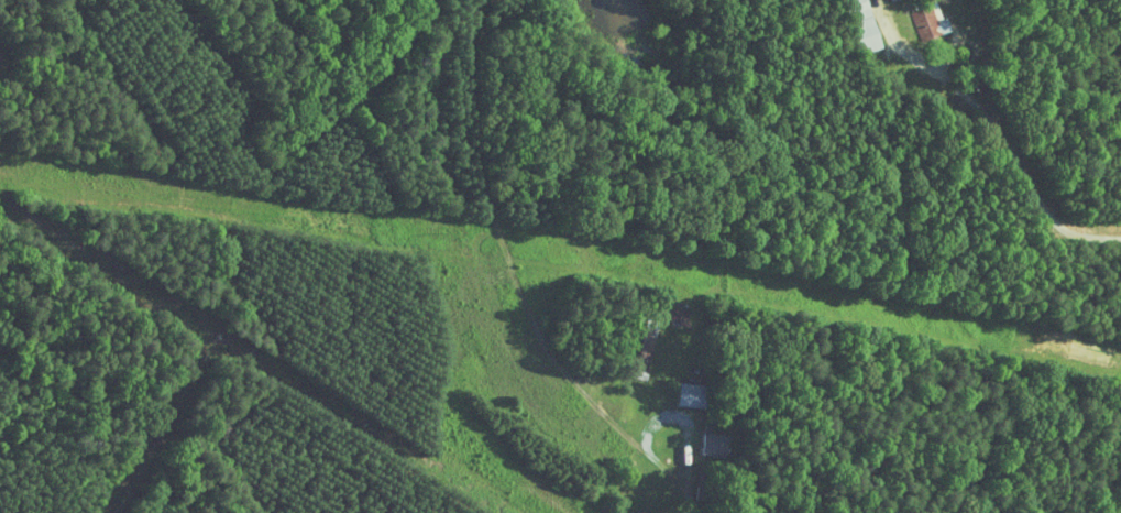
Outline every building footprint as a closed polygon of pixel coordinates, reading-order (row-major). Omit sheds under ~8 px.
[(943,19),(937,3),(911,12),(922,42),(955,30),(950,16),(943,19)] [(675,324),(691,325),(692,310),(675,309),(675,324)] [(707,385),(682,381),(679,404),(704,408),(707,385)] [(728,433),(706,432),(705,454),(727,455),(728,433)]
